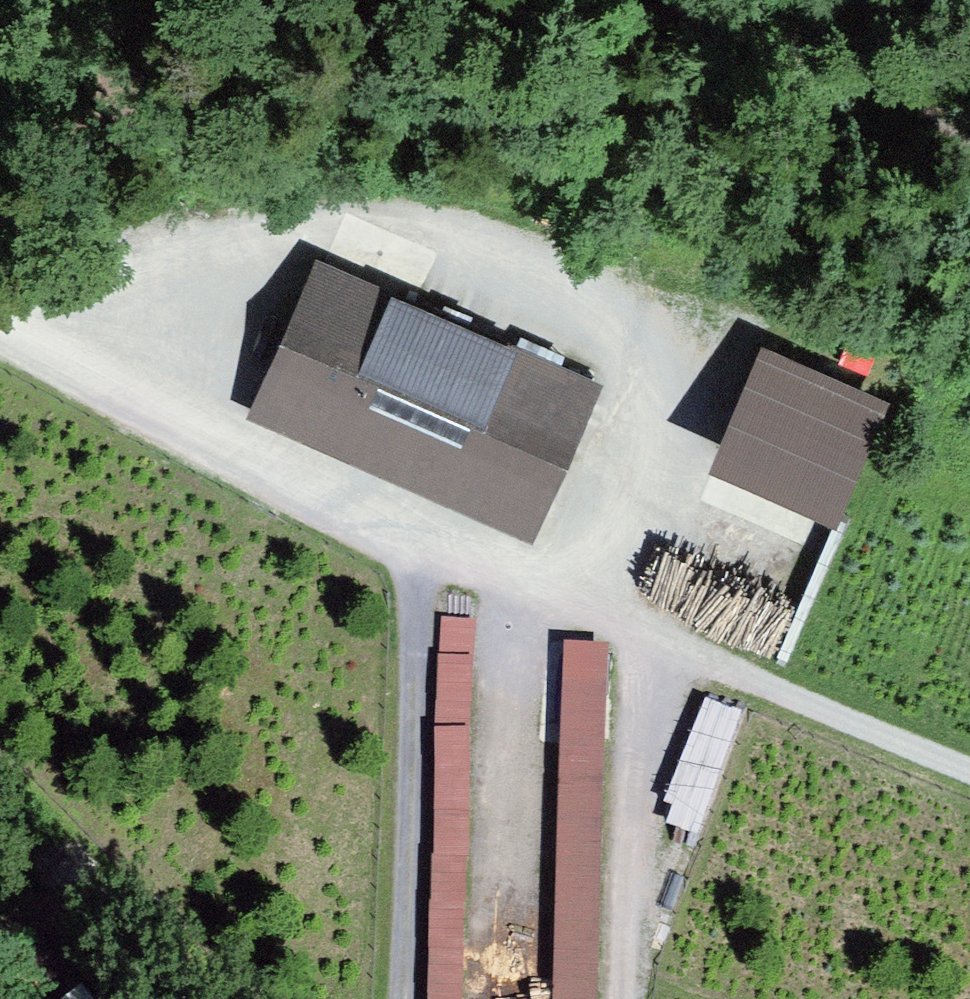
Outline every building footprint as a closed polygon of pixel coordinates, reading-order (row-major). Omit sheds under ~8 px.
[(608,391),(321,262),(251,419),(538,547),(608,391)] [(890,396),(763,340),(711,456),(838,513),(890,396)] [(450,603),(437,998),(471,998),(484,604),(450,603)] [(572,654),(559,998),(603,998),(617,655),(572,654)] [(697,702),(652,823),(704,842),(749,721),(697,702)]
